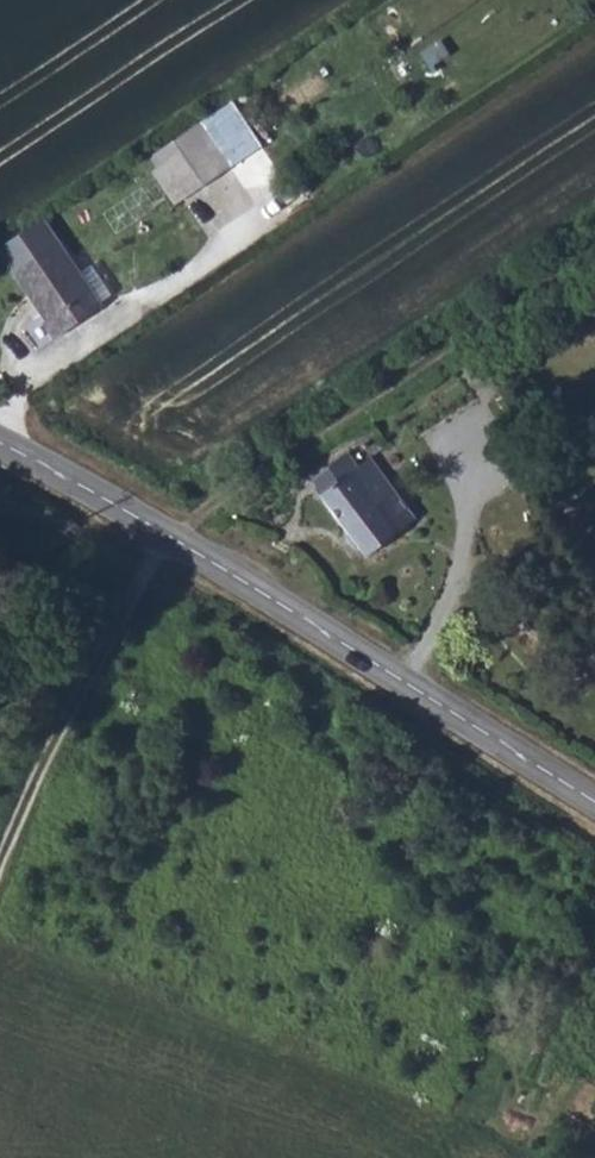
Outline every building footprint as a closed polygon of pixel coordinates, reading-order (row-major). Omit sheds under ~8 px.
[(208,121),(151,153),(177,201),(235,168),(208,121)] [(33,215),(0,237),(0,258),(20,287),(24,284),(42,311),(34,316),(45,333),(91,302),(33,215)] [(458,353),(451,339),(435,345),(446,360),(458,353)] [(312,459),(296,470),(339,533),(388,499),(346,435),(334,441),(322,426),(302,442),(312,459)]
